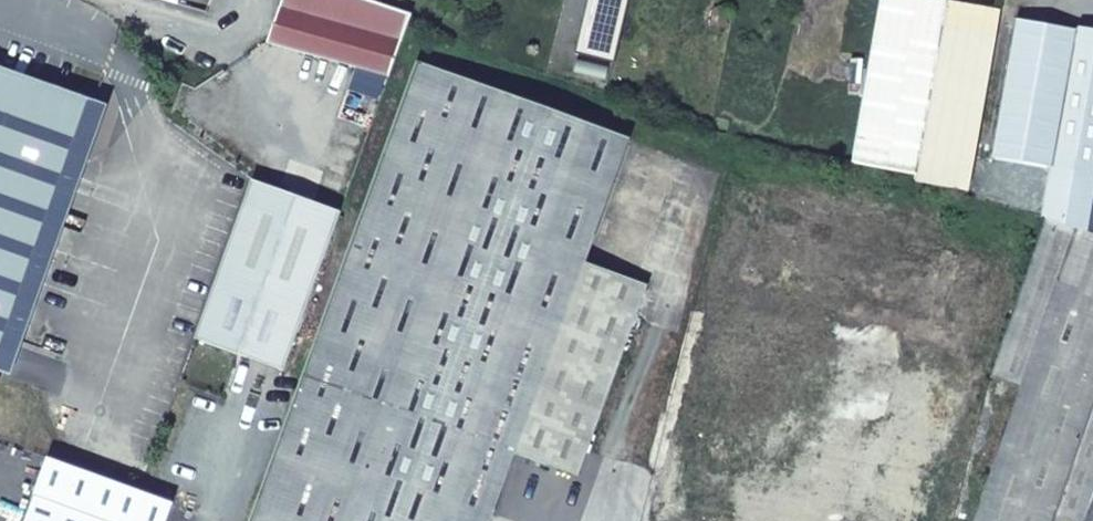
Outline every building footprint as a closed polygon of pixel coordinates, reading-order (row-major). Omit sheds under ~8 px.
[(271,42),(391,75),(414,13),(375,0),(287,0),(271,42)] [(961,0),(884,0),(856,162),(973,195),(1005,8),(961,0)] [(1021,19),(996,155),(1092,172),(1092,31),(1021,19)] [(518,454),(582,477),(651,285),(588,262),(632,139),(421,62),(255,520),(494,520),(518,454)] [(1,367),(94,103),(0,69),(0,367),(1,367)] [(110,108),(94,103),(1,367),(16,373),(110,108)] [(996,372),(1026,383),(1080,227),(1050,216),(996,372)] [(1080,227),(1026,383),(979,520),(1057,520),(1059,514),(1079,520),(1087,520),(1092,504),(1092,231),(1080,227)] [(52,455),(28,520),(140,520),(151,492),(52,455)] [(151,492),(140,520),(170,520),(177,501),(151,492)]
